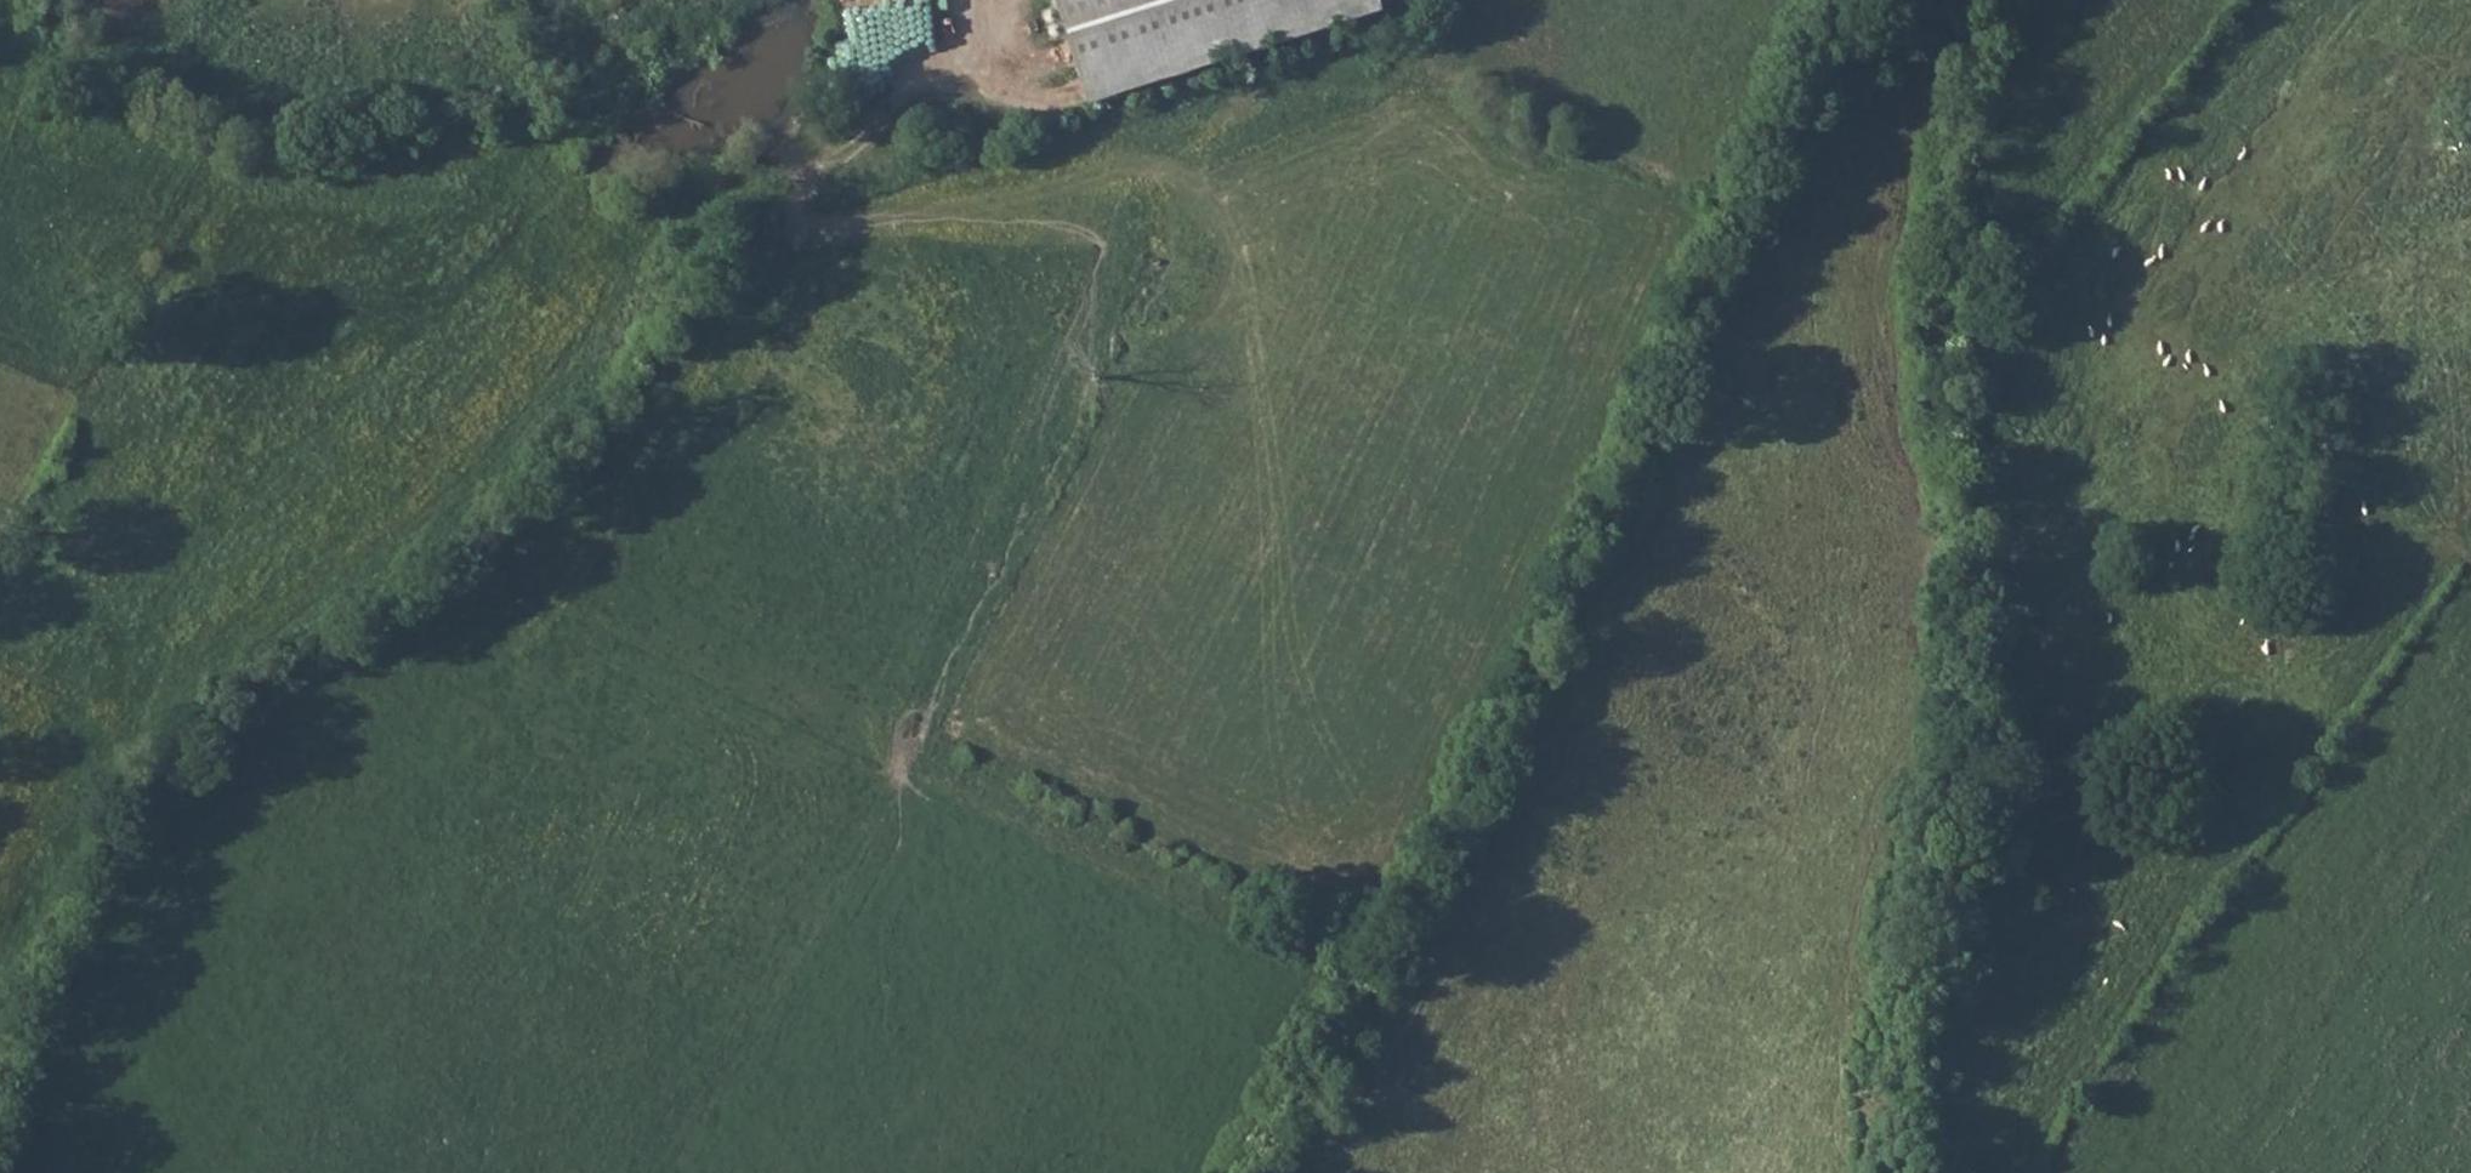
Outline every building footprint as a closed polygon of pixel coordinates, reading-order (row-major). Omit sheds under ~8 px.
[(1078,81),(1338,0),(1052,0),(1078,81)]
